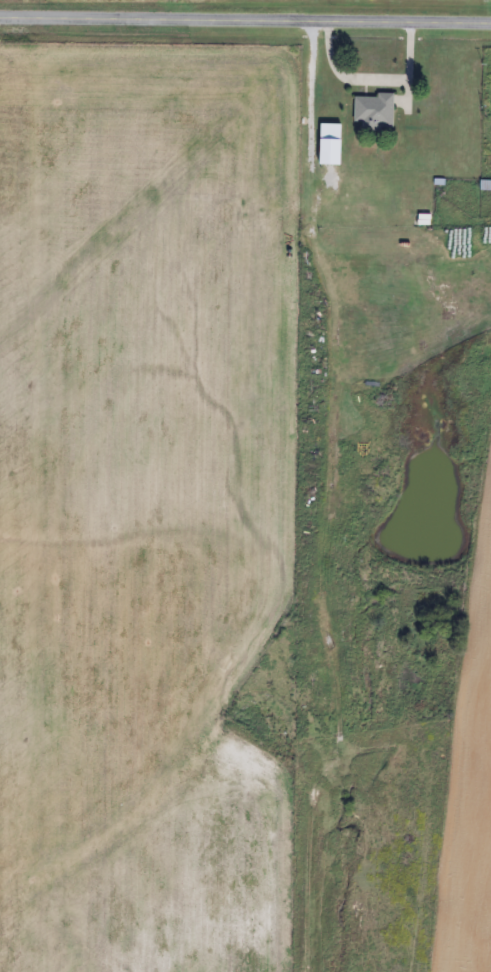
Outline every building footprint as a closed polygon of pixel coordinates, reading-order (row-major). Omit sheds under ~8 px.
[(392,94),(375,94),(375,98),(355,98),(355,123),(360,123),(360,129),(392,129),(392,94)] [(319,141),(338,140),(337,126),(319,126),(319,141)]
